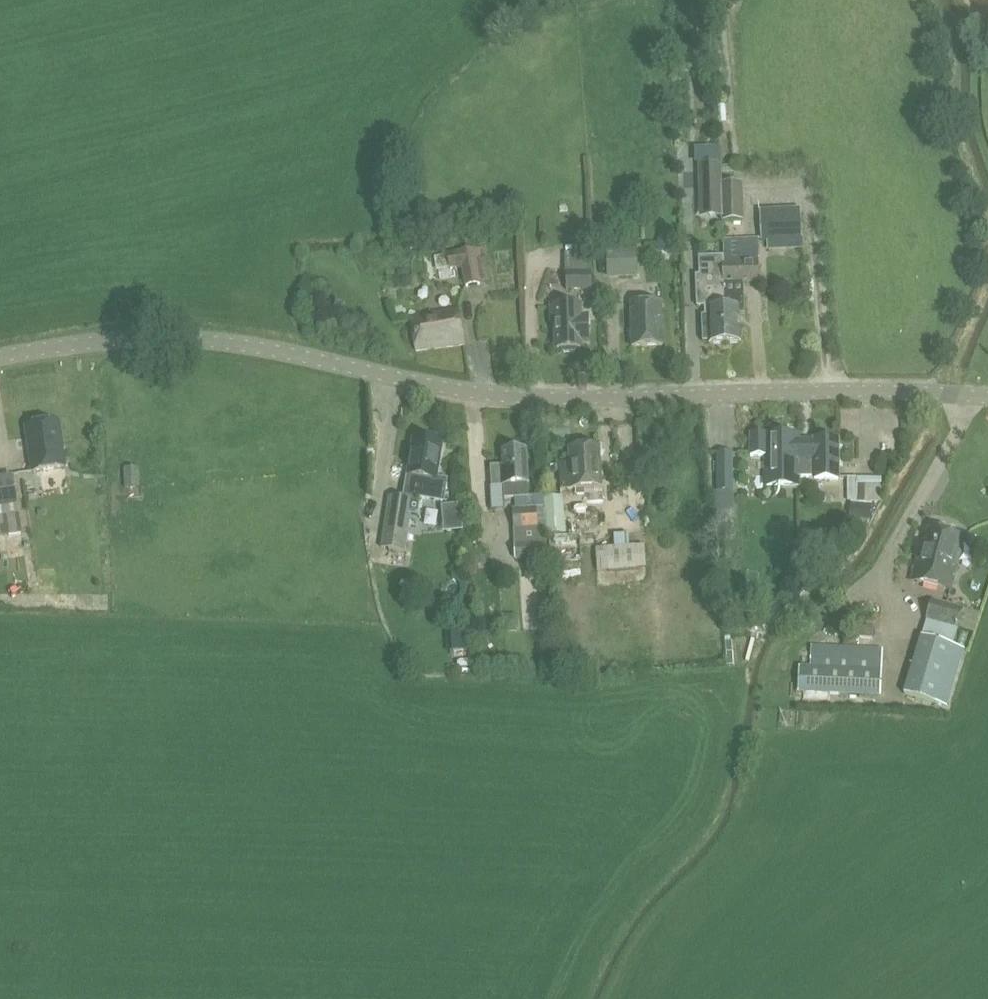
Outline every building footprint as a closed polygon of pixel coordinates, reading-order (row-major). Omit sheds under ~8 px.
[(697,24),(699,41),(710,40),(708,23),(697,24)] [(725,106),(716,107),(718,124),(727,123),(725,106)] [(706,126),(705,116),(695,117),(696,127),(706,126)] [(721,183),(722,183),(722,164),(699,165),(701,217),(721,216),(721,183)] [(743,182),(722,183),(721,183),(721,216),(722,220),(744,220),(743,182)] [(801,209),(760,210),(761,225),(761,240),(767,240),(767,250),(805,249),(804,237),(802,237),(802,224),(801,209)] [(674,241),(661,236),(657,250),(670,254),(674,241)] [(724,256),(722,256),(726,344),(741,343),(740,314),(745,314),(744,283),(759,283),(758,239),(724,241),(724,256)] [(608,278),(639,276),(637,249),(606,251),(608,278)] [(474,251),(448,255),(451,269),(462,267),(466,286),(480,284),(475,259),(474,251)] [(565,254),(566,272),(592,271),(592,253),(565,254)] [(726,344),(722,256),(699,257),(700,275),(696,275),(697,306),(705,306),(705,316),(702,316),(703,342),(710,342),(710,344),(726,344)] [(592,271),(566,272),(566,291),(593,291),(592,271)] [(632,346),(664,345),(662,304),(631,304),(632,346)] [(552,322),(556,322),(556,349),(562,349),(564,352),(575,352),(576,348),(582,348),(582,343),(589,343),(588,318),(581,318),(581,306),(551,307),(552,322)] [(465,344),(459,309),(449,310),(449,311),(410,318),(416,351),(465,344)] [(58,422),(27,427),(33,472),(65,467),(58,422)] [(800,478),(802,478),(801,441),(799,441),(799,435),(751,435),(751,456),(765,456),(765,485),(800,485),(800,478)] [(408,475),(404,495),(444,501),(447,480),(438,479),(444,444),(413,439),(407,475),(408,475)] [(801,441),(802,478),(814,478),(814,479),(838,479),(838,439),(814,439),(814,441),(801,441)] [(572,489),(575,489),(576,495),(585,494),(584,488),(602,487),(600,446),(569,448),(570,463),(559,464),(561,490),(572,490),(572,489)] [(505,499),(515,499),(529,498),(529,496),(528,484),(529,484),(527,451),(503,452),(503,466),(492,467),(493,485),(504,485),(505,499)] [(717,452),(717,492),(731,492),(733,492),(733,452),(717,452)] [(125,487),(141,487),(140,466),(124,466),(125,487)] [(0,478),(0,536),(23,532),(14,476),(0,478)] [(849,478),(848,504),(850,505),(848,522),(870,525),(873,505),(882,505),(882,479),(849,478)] [(733,492),(731,492),(717,492),(715,492),(715,536),(734,536),(733,492)] [(389,496),(381,549),(406,553),(414,500),(389,496)] [(547,534),(548,534),(567,533),(563,496),(544,497),(545,507),(547,534)] [(463,507),(444,509),(446,534),(465,533),(463,507)] [(514,530),(546,528),(545,507),(516,508),(513,509),(514,530)] [(918,554),(911,581),(951,592),(959,564),(955,563),(962,537),(929,528),(922,555),(918,554)] [(556,562),(585,561),(585,539),(556,541),(556,562)] [(515,544),(516,560),(548,559),(547,544),(515,544)] [(645,547),(595,550),(597,575),(646,570),(645,547)] [(474,565),(481,565),(481,557),(473,557),(474,565)] [(546,581),(531,581),(530,607),(546,608),(546,581)] [(927,620),(958,629),(964,608),(932,599),(927,620)] [(921,639),(949,648),(954,631),(926,623),(921,639)] [(963,652),(949,648),(921,639),(905,693),(947,706),(963,652)] [(800,666),(799,696),(881,699),(883,669),(873,669),(873,649),(811,646),(810,666),(800,666)]
